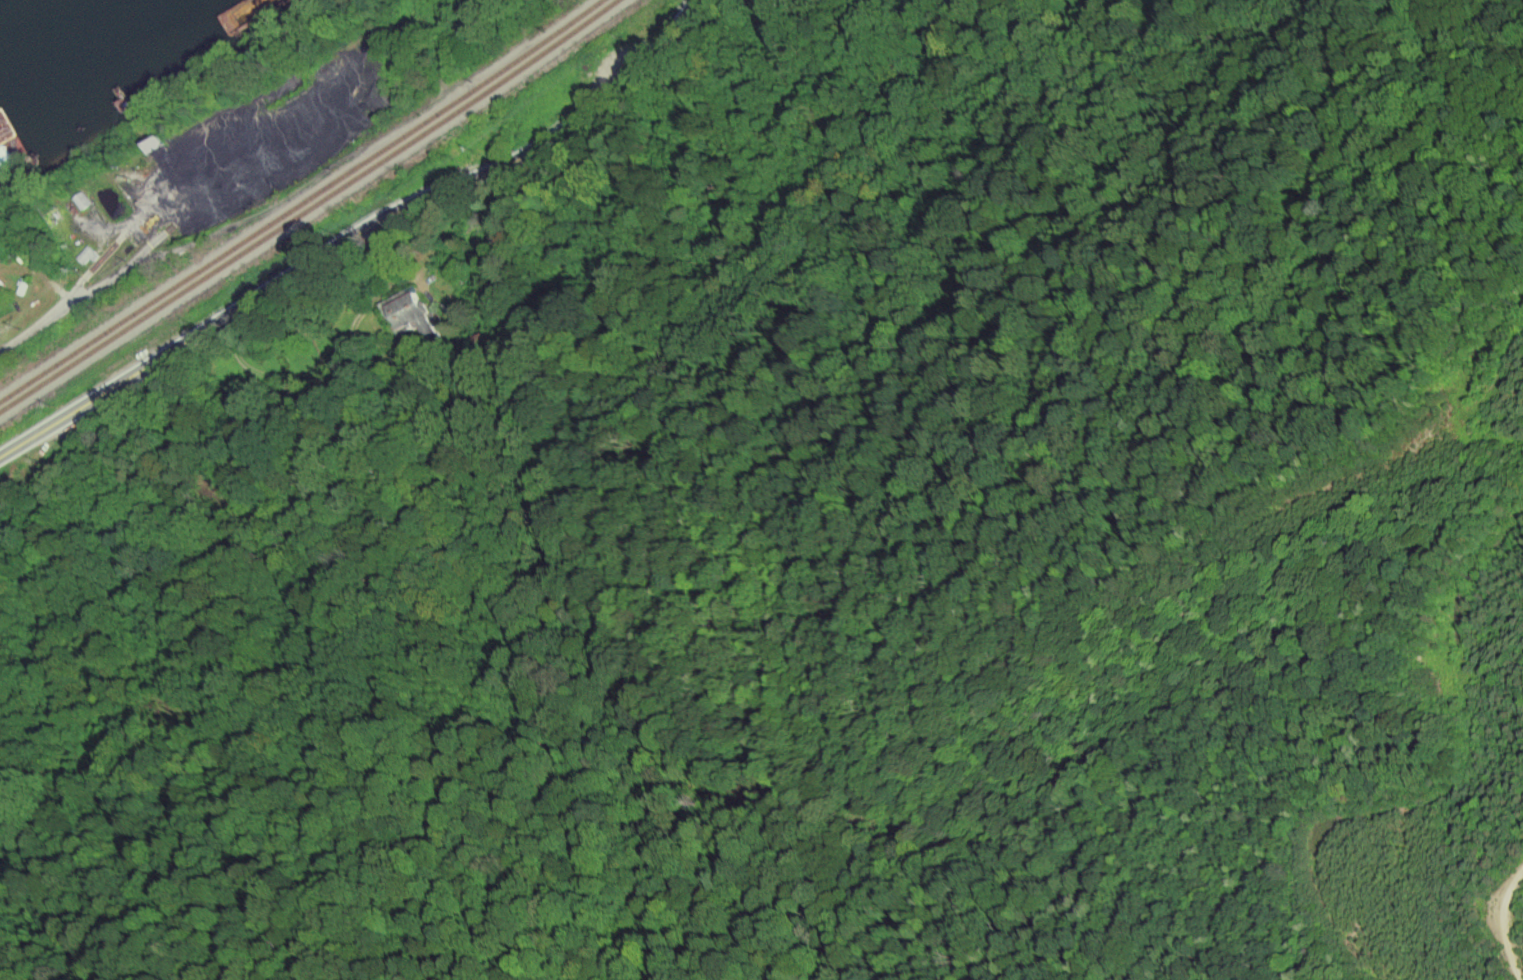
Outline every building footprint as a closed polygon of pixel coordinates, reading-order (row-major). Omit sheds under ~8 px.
[(396,336),(419,325),(428,343),(441,336),(435,324),(438,323),(426,300),(421,303),(416,292),(407,296),(405,291),(380,304),(396,336)]
